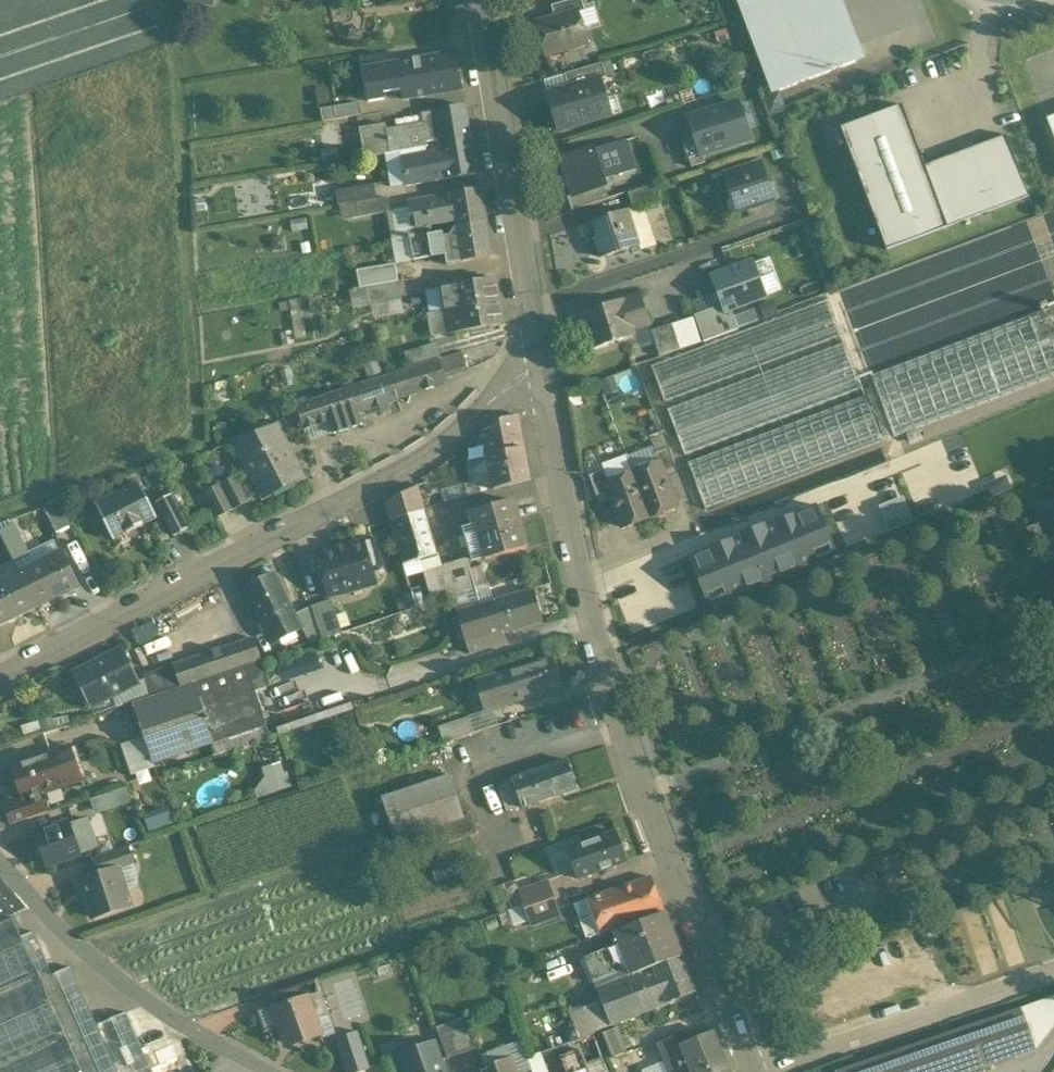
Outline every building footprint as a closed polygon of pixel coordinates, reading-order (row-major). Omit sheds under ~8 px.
[(551,6),(555,19),(578,12),(578,13),(585,11),(581,0),(572,0),(551,6)] [(755,23),(747,26),(757,54),(765,51),(780,90),(856,62),(832,0),(746,0),(755,23)] [(555,19),(536,24),(546,56),(587,43),(578,13),(578,12),(555,19)] [(456,53),(397,63),(402,95),(403,99),(462,90),(456,53)] [(383,99),(402,95),(397,63),(385,65),(383,55),(362,57),(365,75),(379,73),(383,99)] [(602,64),(565,75),(569,88),(599,79),(600,80),(606,78),(602,64)] [(379,73),(365,75),(369,101),(383,99),(379,73)] [(569,88),(561,90),(562,95),(549,99),(559,131),(602,119),(597,103),(606,100),(600,80),(599,79),(569,88)] [(359,103),(320,109),(323,122),(361,115),(359,103)] [(690,119),(702,156),(749,141),(738,104),(690,119)] [(945,226),(926,164),(900,105),(841,128),(885,249),(945,226)] [(423,123),(386,130),(391,153),(428,146),(427,142),(440,140),(441,145),(471,140),(465,106),(422,114),(423,123)] [(391,153),(386,130),(385,123),(359,128),(365,158),(391,153)] [(1006,136),(926,164),(945,226),(1029,195),(1006,136)] [(442,150),(402,157),(407,186),(476,174),(471,140),(441,145),(442,150)] [(625,172),(616,144),(593,152),(593,150),(566,158),(563,164),(574,197),(605,187),(602,179),(625,172)] [(761,163),(724,175),(729,192),(726,196),(730,210),(737,212),(773,201),(761,163)] [(356,203),(377,199),(374,185),(336,192),(338,206),(356,203)] [(633,210),(644,207),(660,202),(655,185),(628,193),(633,210)] [(425,204),(409,207),(414,236),(485,224),(479,189),(424,199),(425,204)] [(356,203),(359,218),(388,213),(388,210),(386,198),(377,199),(356,203)] [(356,203),(338,206),(341,221),(359,218),(356,203)] [(409,207),(388,210),(388,213),(393,240),(409,237),(414,236),(409,207)] [(633,210),(627,212),(638,246),(640,251),(657,246),(644,207),(633,210)] [(626,211),(592,223),(597,238),(594,239),(601,258),(638,246),(627,212),(626,211)] [(414,236),(409,237),(414,261),(445,256),(447,265),(491,258),(485,224),(414,236)] [(753,263),(712,278),(722,305),(725,311),(731,309),(765,296),(753,263)] [(278,269),(261,271),(263,286),(281,284),(278,269)] [(494,278),(441,287),(445,311),(498,302),(494,278)] [(398,281),(366,287),(369,307),(402,301),(398,281)] [(366,287),(353,289),(356,309),(369,307),(366,287)] [(640,294),(583,313),(594,349),(633,337),(632,332),(650,326),(640,294)] [(310,297),(293,300),(295,313),(312,310),(310,297)] [(829,299),(651,366),(665,403),(842,336),(829,299)] [(498,302),(445,311),(449,335),(502,326),(498,302)] [(722,305),(694,315),(704,342),(738,329),(731,309),(725,311),(722,305)] [(1032,315),(1042,341),(1053,337),(1053,307),(1032,315)] [(871,376),(894,438),(1053,378),(1053,337),(1042,341),(1032,315),(871,376)] [(690,318),(672,324),(680,349),(699,343),(690,318)] [(672,324),(651,331),(659,356),(680,349),(672,324)] [(845,342),(667,409),(685,456),(863,389),(845,342)] [(434,343),(406,351),(412,368),(440,359),(434,343)] [(463,352),(440,359),(445,378),(468,371),(463,352)] [(412,368),(349,388),(349,390),(346,391),(354,414),(447,385),(445,378),(440,359),(412,368)] [(346,391),(297,407),(304,431),(331,422),(354,414),(346,391)] [(866,395),(687,463),(705,510),(883,443),(866,395)] [(354,414),(331,422),(335,434),(358,427),(354,414)] [(518,416),(502,419),(493,428),(495,437),(483,439),(486,457),(524,450),(518,416)] [(277,424),(235,446),(263,500),(305,479),(277,424)] [(654,453),(658,464),(659,463),(666,479),(678,475),(668,448),(654,453)] [(524,450),(486,457),(492,491),(530,480),(524,450)] [(627,455),(625,456),(601,465),(603,470),(603,472),(604,472),(608,483),(606,483),(612,499),(623,528),(650,518),(633,473),(634,473),(627,455)] [(666,479),(659,463),(658,464),(634,473),(633,473),(650,518),(676,508),(676,507),(666,479)] [(603,472),(589,477),(600,504),(612,499),(606,483),(608,483),(604,472),(603,472)] [(678,475),(666,479),(676,507),(688,503),(678,475)] [(236,476),(204,492),(217,518),(249,502),(236,476)] [(138,482),(94,504),(113,540),(157,518),(138,482)] [(417,486),(385,503),(391,521),(425,511),(417,486)] [(189,529),(171,494),(156,502),(174,537),(189,529)] [(1037,507),(1047,533),(1053,530),(1053,500),(1037,507)] [(72,525),(59,501),(43,508),(56,532),(72,525)] [(694,545),(712,602),(851,557),(833,501),(694,545)] [(425,511),(391,521),(403,563),(437,553),(425,511)] [(515,515),(476,527),(476,530),(464,533),(472,559),(484,556),(485,559),(524,547),(515,515)] [(2,529),(15,559),(32,552),(19,522),(2,529)] [(1030,540),(1041,536),(1037,526),(1026,530),(1030,540)] [(371,538),(357,542),(355,546),(346,548),(346,547),(335,550),(335,551),(318,556),(323,572),(321,573),(317,580),(320,588),(326,593),(328,592),(329,595),(374,583),(371,572),(379,570),(381,566),(374,540),(371,538)] [(61,552),(19,572),(36,607),(79,586),(61,552)] [(467,558),(454,563),(462,591),(475,587),(467,558)] [(454,563),(434,568),(441,592),(442,597),(450,595),(462,591),(454,563)] [(441,592),(434,568),(424,571),(431,595),(441,592)] [(0,582),(0,625),(36,607),(19,572),(0,582)] [(274,573),(244,588),(263,625),(293,610),(274,573)] [(462,591),(450,595),(456,612),(481,605),(475,587),(462,591)] [(497,617),(461,629),(469,654),(505,643),(502,634),(543,621),(533,588),(492,601),(497,617)] [(332,600),(312,607),(323,640),(343,633),(332,600)] [(481,605),(456,612),(461,629),(497,617),(492,601),(481,605)] [(293,610),(263,625),(273,644),(303,629),(293,610)] [(253,638),(200,656),(207,679),(246,666),(254,663),(261,661),(253,638)] [(122,650),(74,674),(90,707),(138,682),(122,650)] [(200,656),(173,665),(181,688),(207,679),(200,656)] [(554,656),(509,669),(518,701),(563,687),(554,656)] [(254,663),(246,666),(251,682),(259,679),(254,663)] [(173,665),(161,669),(169,692),(181,688),(173,665)] [(152,697),(132,704),(153,764),(266,725),(251,682),(246,666),(207,679),(181,688),(169,692),(152,697)] [(161,669),(145,675),(152,697),(169,692),(161,669)] [(509,669),(477,679),(486,710),(493,708),(518,701),(509,669)] [(486,710),(468,716),(474,733),(499,725),(493,708),(486,710)] [(468,716),(439,725),(445,743),(474,733),(468,716)] [(445,743),(439,725),(424,730),(429,748),(445,743)] [(70,747),(12,767),(23,799),(23,800),(42,794),(82,780),(70,747)] [(567,760),(512,779),(512,780),(521,806),(522,808),(577,790),(567,760)] [(259,767),(265,791),(290,786),(285,761),(259,767)] [(449,775),(381,798),(396,841),(442,826),(464,819),(463,817),(449,775)] [(512,779),(498,784),(507,811),(521,806),(512,780),(512,779)] [(123,788),(101,795),(105,807),(126,800),(123,788)] [(23,799),(5,806),(11,825),(48,812),(42,794),(23,800),(23,799)] [(471,814),(463,817),(464,819),(442,826),(448,844),(478,834),(471,814)] [(69,822),(35,834),(46,866),(80,854),(78,849),(96,842),(88,819),(70,825),(69,822)] [(616,832),(568,849),(572,859),(579,879),(603,870),(605,875),(618,870),(616,865),(627,861),(616,832)] [(129,847),(92,859),(97,875),(118,869),(118,870),(135,864),(129,847)] [(572,859),(561,863),(568,883),(579,879),(572,859)] [(97,875),(81,881),(93,918),(130,906),(118,870),(118,869),(97,875)] [(651,877),(597,896),(580,902),(578,907),(581,914),(579,918),(582,925),(586,927),(590,937),(589,937),(590,939),(601,935),(664,912),(651,877)] [(500,914),(525,905),(520,892),(516,881),(491,890),(500,914)] [(547,883),(520,892),(525,905),(552,896),(547,883)] [(552,896),(525,905),(532,925),(559,916),(552,896)] [(665,913),(614,933),(618,945),(630,976),(653,968),(681,957),(665,913)] [(0,924),(0,985),(36,969),(22,937),(14,918),(0,924)] [(70,967),(52,975),(33,932),(22,937),(36,969),(40,977),(63,1030),(67,1038),(82,1071),(117,1071),(96,1026),(70,967)] [(618,945),(585,958),(597,989),(630,976),(618,945)] [(681,957),(653,968),(667,1004),(695,993),(681,957)] [(630,976),(597,989),(601,999),(611,1026),(667,1004),(653,968),(630,976)] [(0,995),(0,1058),(63,1030),(40,977),(0,995)] [(317,979),(297,986),(301,999),(308,996),(309,997),(322,993),(317,979)] [(301,999),(275,1008),(287,1043),(302,1038),(304,1043),(323,1036),(309,997),(308,996),(301,999)] [(1022,1007),(1036,1048),(1053,1025),(1053,996),(1022,1007)] [(579,1038),(611,1026),(601,999),(569,1011),(579,1038)] [(878,1057),(883,1071),(966,1071),(1036,1048),(1022,1007),(878,1057)] [(126,1013),(96,1026),(117,1071),(152,1071),(126,1013)] [(465,1018),(436,1028),(447,1059),(476,1048),(465,1018)] [(393,1042),(404,1071),(448,1071),(432,1028),(393,1042)] [(617,1028),(603,1034),(613,1058),(627,1052),(617,1028)] [(338,1037),(350,1071),(357,1071),(374,1066),(361,1029),(338,1037)] [(682,1043),(692,1068),(694,1071),(703,1071),(724,1064),(711,1032),(682,1043)] [(656,1044),(664,1062),(668,1071),(682,1071),(692,1068),(682,1043),(678,1035),(656,1044)] [(0,1068),(0,1071),(82,1071),(67,1038),(0,1068)] [(507,1047),(511,1057),(512,1057),(518,1071),(529,1071),(532,1071),(528,1062),(527,1059),(526,1059),(520,1042),(507,1047)] [(487,1054),(491,1065),(511,1057),(507,1047),(487,1054)] [(561,1057),(566,1071),(588,1071),(585,1064),(580,1050),(561,1057)] [(478,1070),(479,1071),(518,1071),(512,1057),(511,1057),(491,1065),(478,1070)] [(528,1062),(532,1071),(547,1071),(545,1067),(543,1065),(540,1057),(528,1062)] [(836,1071),(883,1071),(878,1057),(836,1071)] [(585,1064),(588,1071),(607,1071),(602,1058),(585,1064)] [(664,1062),(642,1071),(668,1071),(664,1062)] [(724,1064),(703,1071),(728,1071),(724,1064)]
